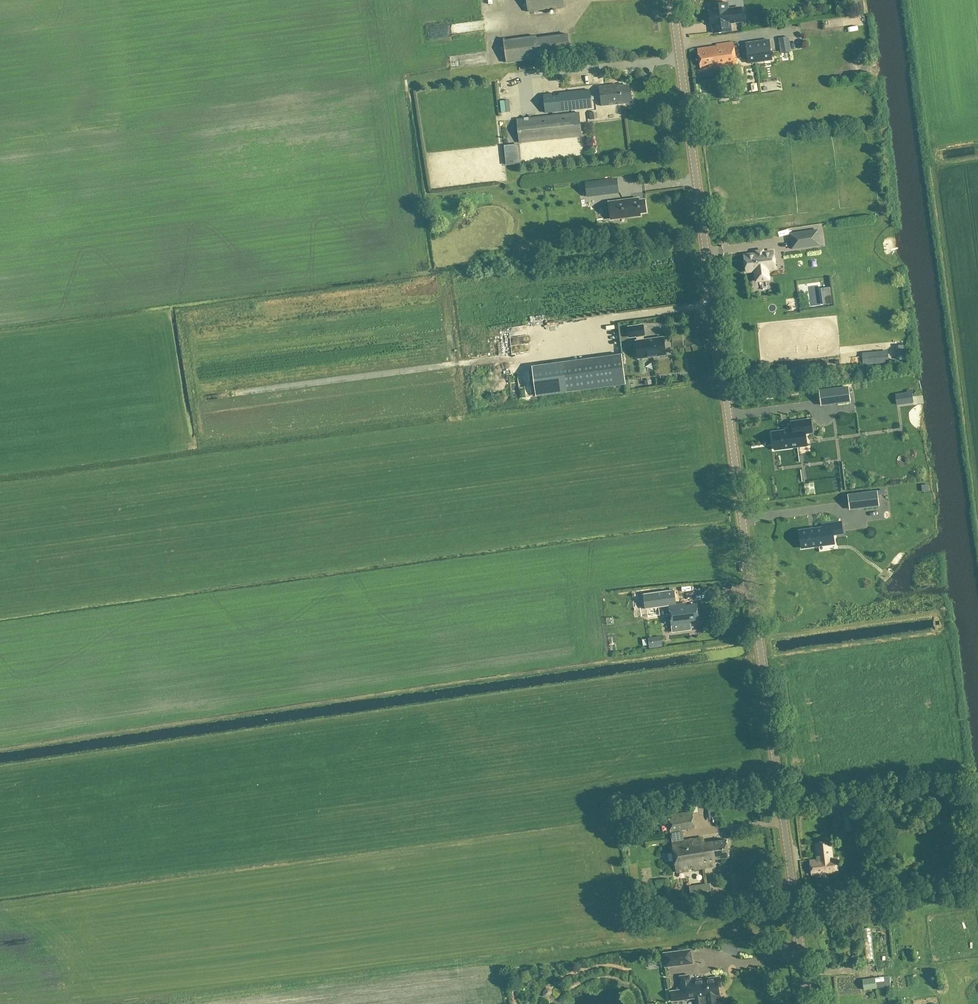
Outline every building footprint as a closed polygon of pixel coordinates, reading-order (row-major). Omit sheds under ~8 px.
[(528,12),(564,7),(563,0),(526,0),(528,12)] [(711,25),(713,34),(730,31),(729,23),(742,21),(740,7),(727,9),(726,2),(709,5),(710,12),(708,12),(709,25),(711,25)] [(536,38),(539,58),(570,54),(567,34),(536,38)] [(780,53),(790,52),(787,37),(778,39),(780,53)] [(769,41),(745,44),(748,64),(772,60),(769,41)] [(698,49),(701,70),(735,65),(732,43),(716,45),(716,46),(698,49)] [(616,85),(599,86),(601,106),(620,104),(631,103),(629,85),(617,86),(616,85)] [(551,94),(542,95),(544,113),(591,108),(589,90),(558,93),(558,95),(552,96),(551,94)] [(517,119),(518,131),(519,143),(581,136),(580,128),(578,113),(517,119)] [(505,147),(507,166),(521,164),(519,146),(505,147)] [(456,180),(432,180),(432,190),(456,190),(456,180)] [(618,193),(616,180),(586,184),(587,197),(618,193)] [(611,220),(626,218),(640,216),(639,214),(646,213),(644,201),(638,202),(637,199),(608,203),(611,220)] [(792,249),(800,248),(819,245),(817,231),(798,234),(790,235),(792,249)] [(773,252),(763,253),(762,251),(755,252),(756,254),(744,256),(746,273),(754,272),(756,282),(769,280),(767,270),(775,269),(773,252)] [(638,359),(665,355),(663,338),(644,341),(643,336),(644,336),(643,326),(628,328),(629,338),(636,337),(637,342),(635,342),(638,359)] [(566,393),(625,385),(621,355),(562,363),(566,393)] [(887,356),(862,358),(863,365),(888,363),(887,356)] [(848,388),(820,392),(821,406),(849,402),(848,388)] [(907,395),(896,396),(897,405),(913,402),(911,391),(907,391),(907,395)] [(792,430),(772,433),(774,450),(799,447),(797,435),(812,433),(810,420),(791,423),(792,430)] [(876,492),(848,496),(850,510),(878,506),(876,492)] [(822,528),(799,531),(802,549),(826,546),(825,537),(832,536),(842,535),(840,522),(822,525),(822,528)] [(674,590),(643,595),(645,609),(669,606),(672,632),(689,630),(688,621),(690,621),(699,620),(696,605),(685,606),(685,603),(676,604),(674,590)] [(854,817),(854,810),(844,811),(846,831),(856,830),(855,823),(859,823),(858,816),(854,817)] [(667,815),(672,844),(684,842),(684,841),(683,841),(681,830),(694,828),(691,811),(667,815)] [(684,841),(684,842),(672,844),(676,872),(686,870),(694,868),(694,869),(715,866),(714,859),(728,857),(725,839),(703,843),(702,838),(684,841)] [(817,860),(810,861),(811,876),(839,873),(838,858),(832,858),(830,842),(815,843),(817,860)] [(711,897),(710,887),(710,884),(690,886),(691,899),(711,897)] [(691,964),(689,951),(664,954),(665,967),(679,965),(691,964)] [(717,995),(718,995),(718,994),(719,993),(719,992),(718,987),(720,987),(719,978),(694,981),(694,983),(690,983),(689,976),(680,977),(682,991),(670,992),(671,1001),(697,998),(698,1003),(724,1003),(724,1001),(716,1002),(715,996),(717,995)] [(876,988),(874,977),(862,979),(863,990),(876,988)]
